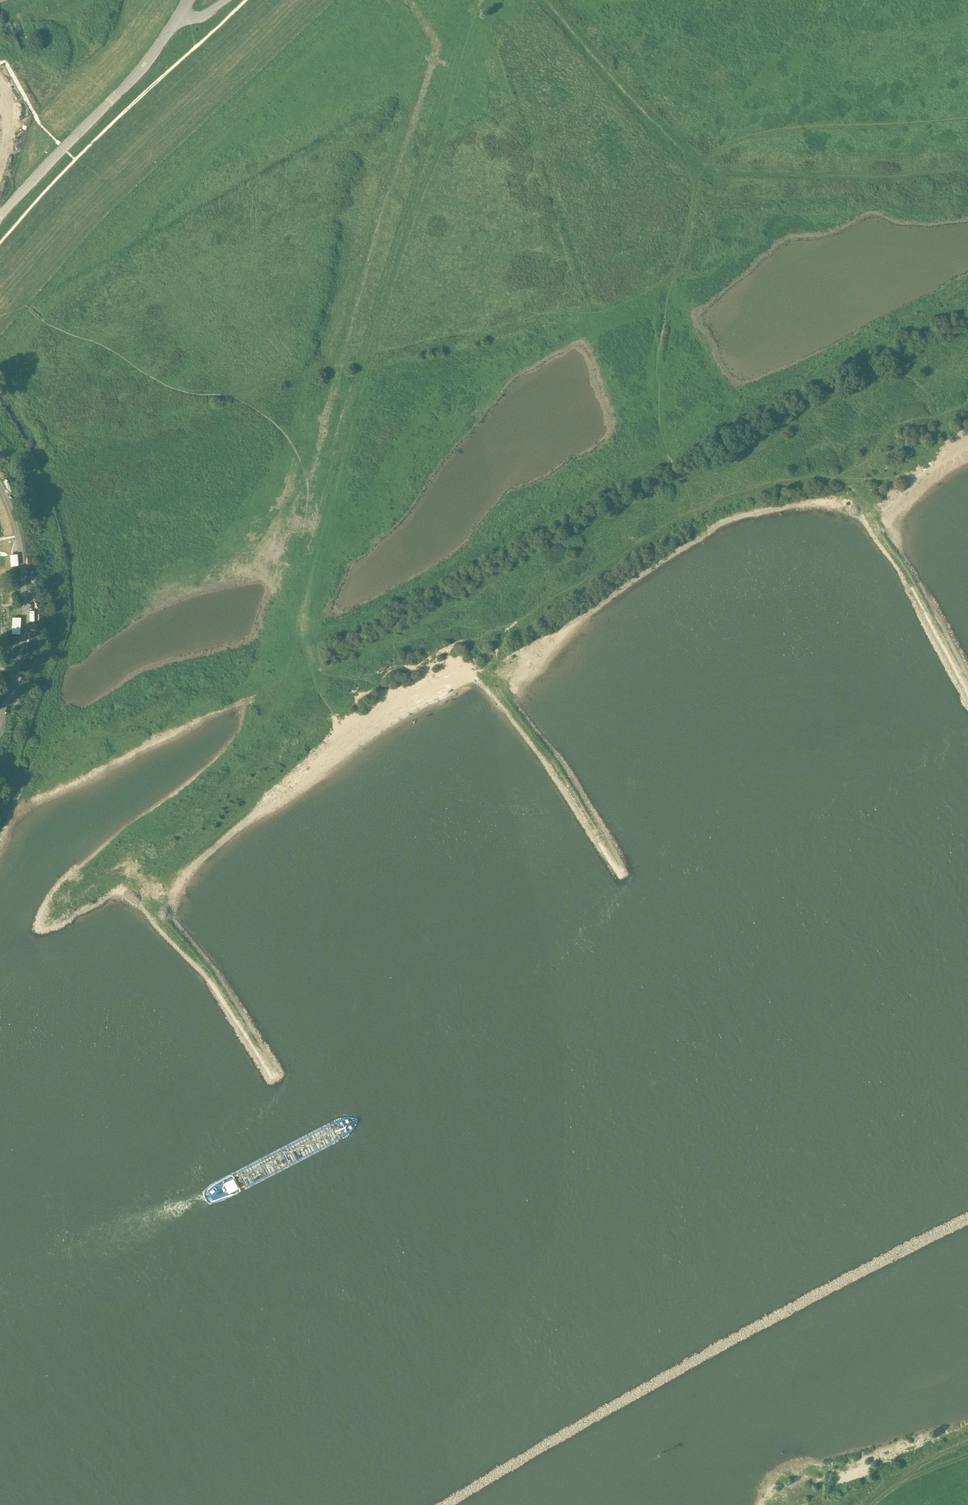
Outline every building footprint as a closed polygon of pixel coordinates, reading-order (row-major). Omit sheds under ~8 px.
[(18,565),(17,554),(10,554),(11,566),(18,565)]
